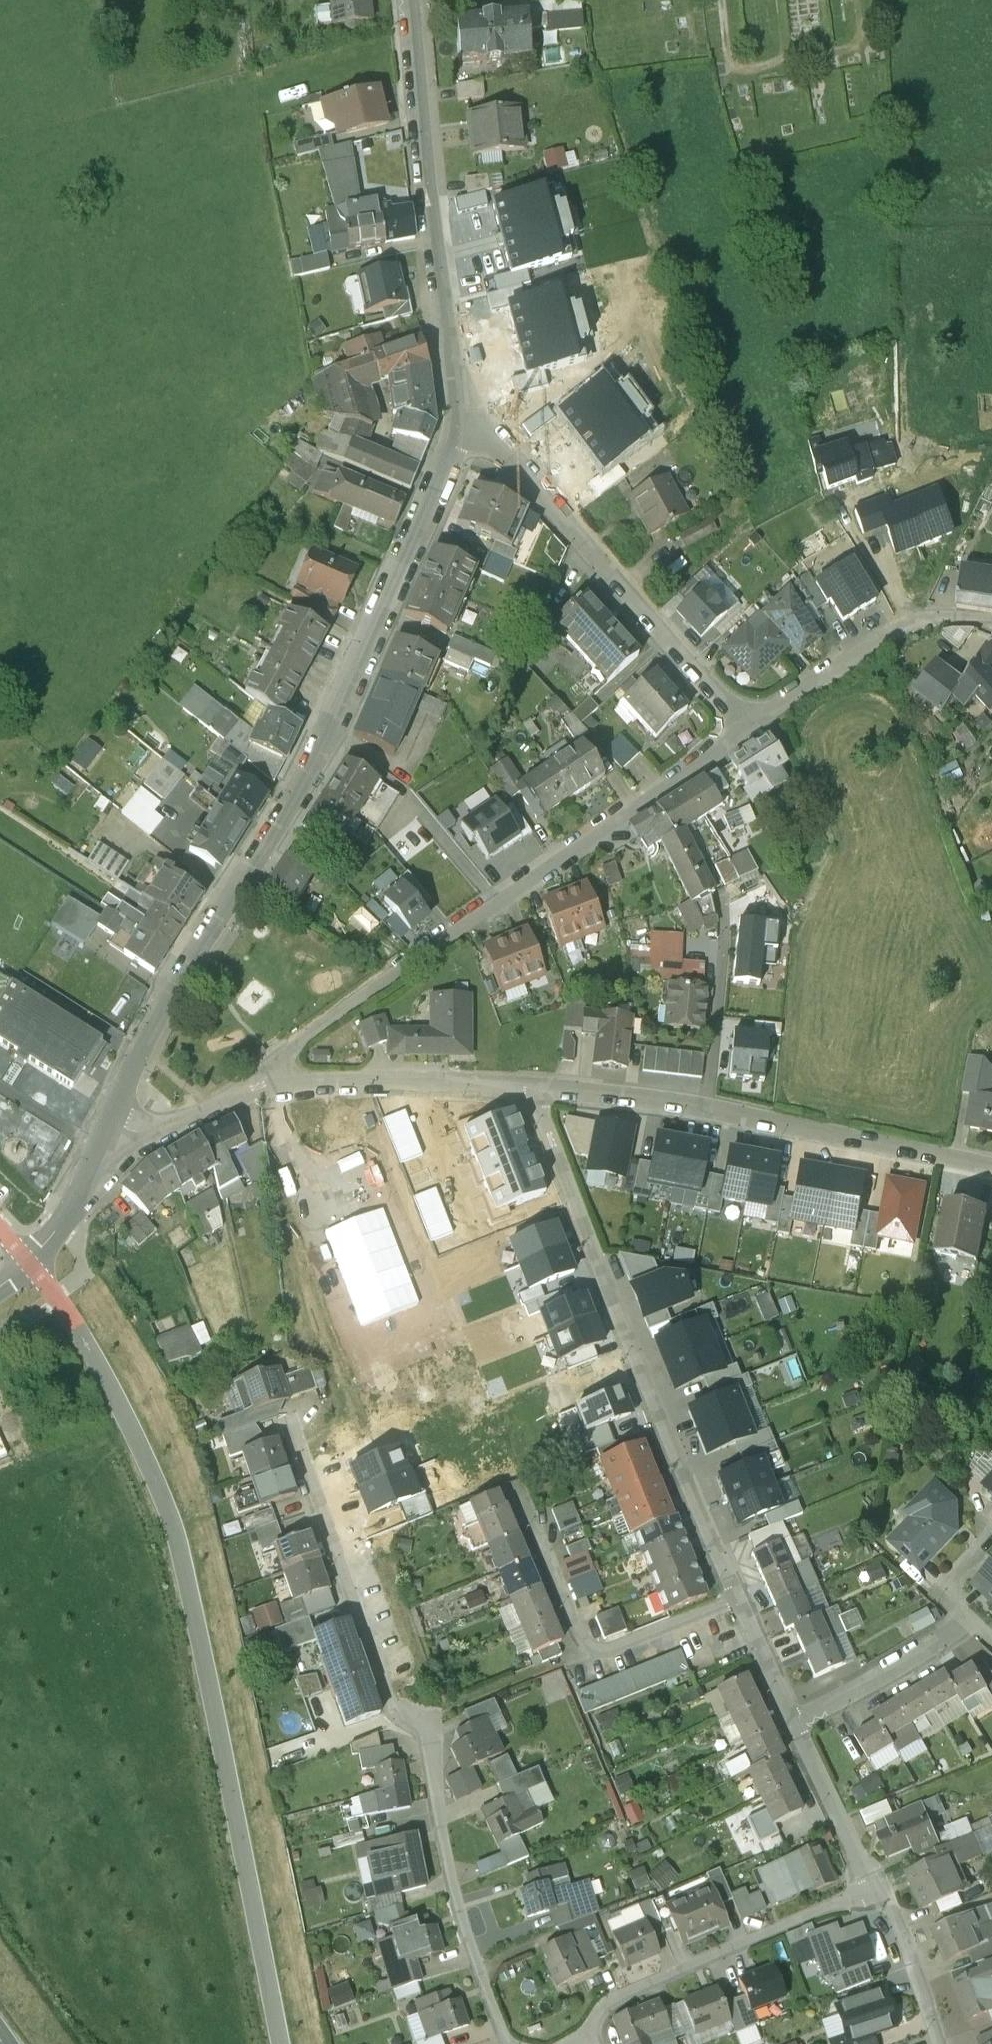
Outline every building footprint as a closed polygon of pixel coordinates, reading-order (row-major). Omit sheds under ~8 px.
[(330,7),(315,9),(316,27),(331,25),(331,26),(343,25),(343,27),(348,29),(354,29),(358,25),(358,24),(370,23),(368,0),(329,0),(330,7)] [(481,7),(481,18),(497,17),(498,19),(524,17),(580,13),(579,0),(563,0),(481,7)] [(580,13),(524,17),(525,33),(581,29),(580,13)] [(497,17),(481,18),(482,21),(454,23),(458,64),(485,62),(485,63),(500,62),(500,61),(528,58),(525,33),(524,17),(498,19),(497,17)] [(482,82),(456,86),(457,99),(483,96),(482,82)] [(376,89),(321,103),(325,120),(331,125),(343,122),(345,133),(384,124),(376,89)] [(470,134),(521,129),(519,108),(468,112),(470,134)] [(521,129),(470,134),(473,156),(523,151),(521,129)] [(329,135),(292,144),(295,157),(318,151),(332,148),(329,135)] [(332,148),(318,151),(335,209),(358,205),(348,144),(332,148)] [(490,176),(465,178),(466,197),(483,193),(491,191),(490,176)] [(552,190),(492,205),(510,274),(510,276),(527,272),(570,261),(565,241),(571,239),(563,208),(557,210),(552,190)] [(487,208),(483,193),(466,197),(454,200),(458,215),(487,208)] [(358,205),(335,209),(339,220),(345,227),(380,221),(384,244),(414,239),(410,210),(391,212),(389,207),(379,209),(378,202),(358,205)] [(339,220),(327,221),(328,229),(345,227),(339,220)] [(380,221),(345,227),(347,250),(384,244),(380,221)] [(345,227),(328,229),(331,253),(347,250),(345,227)] [(327,256),(302,260),(304,276),(330,270),(327,256)] [(397,268),(362,275),(370,315),(383,313),(383,311),(405,306),(404,304),(397,268)] [(510,274),(494,278),(497,293),(521,287),(530,285),(527,272),(510,276),(510,274)] [(497,293),(487,296),(492,315),(508,310),(507,308),(525,304),(521,287),(497,293)] [(508,310),(525,377),(526,378),(544,374),(585,363),(580,344),(586,343),(578,311),(572,312),(567,293),(525,304),(507,308),(508,310)] [(405,306),(383,311),(383,313),(385,322),(411,316),(408,303),(404,304),(405,306)] [(373,341),(342,352),(346,367),(368,359),(379,355),(373,341)] [(379,355),(368,359),(378,382),(389,379),(419,371),(419,370),(427,367),(419,342),(379,355)] [(346,367),(329,372),(335,418),(371,429),(359,387),(378,382),(368,359),(346,367)] [(419,371),(389,379),(393,416),(398,416),(392,436),(399,438),(427,447),(435,427),(427,367),(419,370),(419,371)] [(329,372),(313,379),(322,414),(333,418),(335,418),(329,372)] [(526,378),(525,377),(510,380),(514,397),(547,389),(544,374),(526,378)] [(620,395),(608,379),(558,416),(602,474),(615,464),(651,436),(639,421),(644,417),(625,392),(620,395)] [(530,437),(554,420),(547,408),(522,426),(530,437)] [(335,418),(333,418),(327,433),(351,443),(364,448),(371,429),(335,418)] [(351,443),(327,433),(324,431),(316,452),(317,452),(343,463),(351,443)] [(821,436),(810,439),(814,455),(819,454),(825,452),(821,436)] [(427,447),(399,438),(396,447),(424,455),(427,447)] [(894,439),(877,444),(884,464),(900,459),(894,439)] [(417,471),(364,448),(351,443),(343,463),(409,491),(417,471)] [(825,452),(819,454),(828,484),(857,475),(856,472),(850,451),(848,445),(825,452)] [(862,448),(850,451),(856,472),(867,469),(869,468),(862,448)] [(296,461),(289,457),(283,467),(293,474),(291,476),(305,485),(314,473),(300,463),(299,464),(296,461)] [(615,464),(602,474),(589,483),(599,496),(625,477),(615,464)] [(867,469),(856,472),(857,475),(858,478),(869,474),(867,469)] [(322,472),(313,493),(327,499),(336,478),(322,472)] [(405,501),(338,473),(336,478),(327,499),(343,506),(353,510),(394,527),(405,501)] [(667,476),(632,495),(644,516),(641,518),(650,534),(665,526),(688,514),(667,476)] [(976,509),(988,515),(991,507),(991,477),(976,509)] [(525,511),(474,488),(457,525),(509,548),(525,511)] [(887,496),(855,508),(864,530),(886,522),(897,551),(951,531),(944,511),(946,510),(938,488),(891,506),(887,496)] [(353,510),(343,506),(332,528),(342,532),(353,510)] [(474,568),(434,551),(421,580),(461,597),(474,568)] [(511,563),(490,553),(482,572),(503,582),(511,563)] [(353,571),(314,554),(300,587),(308,591),(338,604),(339,604),(353,571)] [(852,559),(816,580),(828,600),(831,598),(844,618),(876,598),(852,559)] [(983,571),(969,569),(969,572),(967,585),(980,587),(983,571)] [(969,572),(961,571),(960,584),(967,585),(969,572)] [(983,571),(980,587),(991,589),(991,572),(983,571)] [(693,576),(677,592),(685,601),(702,585),(693,576)] [(800,579),(789,587),(802,606),(812,599),(800,579)] [(461,597),(421,580),(405,617),(445,634),(461,597)] [(702,585),(685,601),(678,608),(703,634),(728,610),(703,584),(702,585)] [(960,584),(958,605),(991,611),(991,589),(980,587),(967,585),(960,584)] [(802,606),(789,587),(777,598),(776,598),(763,611),(769,618),(790,640),(801,652),(820,634),(802,606)] [(768,589),(754,602),(763,611),(776,598),(768,589)] [(338,604),(308,591),(299,605),(331,623),(338,612),(334,610),(338,604)] [(586,592),(554,621),(607,680),(639,651),(635,646),(634,647),(613,623),(614,622),(605,613),(604,613),(589,597),(590,596),(586,592)] [(754,602),(741,614),(750,623),(763,611),(754,602)] [(326,632),(289,612),(278,632),(284,635),(271,657),(303,674),(326,632)] [(769,618),(747,639),(740,631),(725,646),(753,675),(790,640),(769,618)] [(529,634),(519,656),(528,666),(540,639),(529,634)] [(437,656),(396,638),(383,668),(384,668),(380,676),(420,693),(437,656)] [(988,645),(977,660),(991,673),(991,646),(988,645)] [(472,659),(450,649),(444,662),(467,671),(472,659)] [(303,674),(271,657),(259,679),(254,676),(245,693),(268,711),(269,712),(281,718),(304,675),(303,674)] [(962,681),(936,660),(914,689),(927,699),(943,680),(956,690),(962,681)] [(953,694),(955,696),(967,705),(976,696),(991,713),(991,673),(977,660),(962,681),(956,690),(953,694)] [(655,671),(619,704),(634,720),(639,715),(657,735),(688,706),(655,671)] [(380,676),(380,675),(353,736),(394,754),(414,707),(420,693),(380,676)] [(927,699),(924,703),(927,705),(930,702),(941,711),(955,696),(953,694),(956,690),(943,680),(927,699)] [(447,704),(420,693),(414,707),(441,718),(447,704)] [(589,696),(571,713),(581,723),(598,706),(589,696)] [(242,718),(238,722),(229,732),(231,734),(223,743),(227,746),(241,757),(248,744),(249,744),(258,724),(261,725),(268,711),(255,701),(242,718)] [(238,722),(213,703),(204,714),(197,722),(217,739),(223,743),(231,734),(229,732),(238,722)] [(196,707),(189,716),(197,722),(204,714),(196,707)] [(268,711),(261,725),(258,724),(249,744),(284,761),(301,727),(281,718),(269,712),(268,711)] [(217,739),(209,752),(219,758),(227,746),(223,743),(217,739)] [(767,739),(755,746),(754,744),(744,750),(745,752),(732,759),(733,761),(739,771),(745,782),(748,786),(754,783),(763,796),(786,780),(778,768),(785,763),(776,749),(775,750),(767,739)] [(583,741),(548,763),(549,765),(570,796),(571,796),(604,775),(583,741)] [(241,757),(227,746),(219,758),(239,771),(245,761),(241,757)] [(162,760),(143,786),(162,801),(181,775),(162,760)] [(399,793),(346,761),(323,798),(354,817),(365,799),(388,813),(399,793)] [(739,771),(733,761),(721,768),(734,789),(745,782),(739,771)] [(510,762),(493,773),(509,797),(525,786),(523,782),(510,762)] [(549,765),(523,782),(525,786),(531,795),(525,799),(536,812),(540,809),(543,813),(570,796),(549,765)] [(716,770),(704,777),(716,795),(727,788),(716,770)] [(201,778),(195,774),(190,782),(196,787),(201,778)] [(266,796),(235,777),(225,793),(201,778),(196,787),(197,788),(218,805),(217,806),(248,825),(266,796)] [(704,777),(684,791),(692,804),(681,811),(690,825),(722,804),(716,795),(704,777)] [(248,825),(217,806),(218,805),(197,788),(190,799),(210,817),(195,843),(215,855),(218,849),(228,855),(248,825)] [(141,790),(121,814),(149,837),(161,823),(151,815),(159,805),(141,790)] [(684,791),(668,801),(657,808),(674,834),(682,830),(690,825),(681,811),(692,804),(684,791)] [(317,806),(315,805),(303,825),(305,826),(304,827),(335,847),(347,828),(354,817),(323,798),(317,806)] [(498,800),(462,823),(472,838),(475,836),(488,856),(518,836),(520,834),(503,808),(498,800)] [(532,832),(512,802),(503,808),(520,834),(518,836),(521,839),(532,832)] [(735,828),(761,820),(756,804),(730,812),(735,828)] [(712,891),(682,830),(674,834),(657,808),(630,826),(647,851),(662,842),(704,925),(715,923),(712,914),(714,913),(705,895),(712,891)] [(373,830),(354,817),(347,828),(367,841),(373,830)] [(123,879),(134,860),(100,841),(89,860),(123,879)] [(312,874),(285,858),(267,886),(294,903),(312,874)] [(204,895),(171,874),(172,871),(154,859),(149,868),(146,866),(135,882),(138,884),(132,893),(153,907),(184,927),(204,895)] [(730,860),(714,866),(724,886),(739,880),(730,860)] [(430,899),(407,871),(398,879),(403,884),(421,906),(430,899)] [(586,883),(565,891),(566,894),(582,935),(604,926),(586,883)] [(403,884),(384,900),(409,930),(428,915),(421,906),(403,884)] [(566,894),(543,903),(560,947),(583,938),(582,935),(566,894)] [(153,907),(134,895),(130,901),(138,906),(138,910),(134,915),(136,917),(129,926),(138,932),(153,907)] [(108,898),(101,908),(106,911),(113,901),(108,898)] [(134,915),(113,901),(106,911),(129,926),(136,917),(134,915)] [(184,927),(153,907),(138,932),(168,951),(184,927)] [(129,926),(106,911),(97,926),(115,938),(120,931),(133,940),(138,932),(129,926)] [(94,930),(76,918),(67,935),(84,946),(94,930)] [(777,925),(738,920),(732,983),(759,985),(761,966),(775,967),(777,925)] [(527,929),(505,937),(506,940),(522,981),(544,973),(527,929)] [(168,951),(138,932),(133,940),(123,956),(153,974),(168,951)] [(506,940),(484,949),(501,993),(524,984),(522,981),(506,940)] [(655,947),(630,947),(631,958),(654,960),(655,947)] [(12,984),(0,977),(0,1003),(12,984)] [(12,984),(0,1003),(0,1041),(19,1053),(15,1059),(26,1066),(29,1060),(54,1075),(54,1076),(72,1087),(101,1040),(12,984)] [(705,988),(662,984),(660,1003),(663,1007),(667,1008),(665,1025),(701,1028),(705,988)] [(435,1032),(403,1032),(403,1052),(403,1055),(449,1055),(449,1051),(470,1051),(470,997),(435,996),(435,1032)] [(574,1000),(569,1000),(564,1028),(564,1029),(571,1030),(582,1031),(584,1014),(586,1002),(574,1001),(574,1000)] [(615,1016),(584,1014),(582,1031),(582,1035),(596,1037),(596,1033),(600,1033),(599,1048),(595,1047),(593,1063),(593,1065),(627,1068),(627,1066),(626,1066),(629,1036),(631,1019),(614,1018),(615,1016)] [(385,1017),(375,1021),(384,1044),(390,1042),(390,1030),(391,1030),(385,1017)] [(375,1021),(361,1025),(370,1049),(384,1044),(375,1021)] [(563,1028),(560,1062),(573,1063),(574,1044),(570,1039),(571,1030),(564,1029),(564,1028),(563,1028)] [(391,1030),(390,1030),(390,1042),(390,1052),(403,1052),(403,1032),(403,1030),(391,1030)] [(768,1035),(734,1032),(729,1077),(764,1081),(768,1035)] [(704,1054),(645,1048),(642,1072),(701,1078),(704,1054)] [(974,1094),(967,1129),(991,1134),(991,1098),(974,1094)] [(325,1147),(320,1103),(287,1107),(292,1150),(325,1147)] [(513,1111),(462,1131),(495,1213),(545,1193),(532,1159),(529,1160),(524,1146),(526,1146),(513,1111)] [(371,1116),(363,1119),(367,1130),(375,1127),(371,1116)] [(590,1158),(597,1123),(566,1117),(564,1126),(575,1155),(590,1158)] [(233,1118),(198,1135),(213,1168),(227,1161),(224,1155),(234,1149),(231,1142),(242,1136),(233,1118)] [(597,1123),(590,1158),(588,1171),(624,1177),(633,1129),(597,1122),(597,1123)] [(198,1135),(163,1156),(179,1189),(213,1168),(198,1135)] [(245,1176),(249,1184),(267,1182),(262,1141),(248,1148),(242,1136),(231,1142),(234,1149),(245,1176)] [(650,1184),(672,1189),(681,1140),(658,1136),(652,1163),(649,1184),(650,1184)] [(707,1145),(681,1140),(672,1189),(697,1193),(698,1193),(702,1172),(707,1145)] [(219,1191),(221,1201),(244,1190),(239,1179),(245,1176),(234,1149),(224,1155),(227,1161),(232,1179),(222,1184),(223,1189),(219,1191)] [(722,1198),(745,1202),(754,1154),(731,1150),(725,1177),(721,1198),(722,1198)] [(778,1159),(754,1154),(745,1202),(767,1207),(769,1207),(772,1186),(778,1159)] [(163,1156),(148,1165),(122,1191),(147,1215),(164,1197),(179,1189),(163,1156)] [(227,1161),(213,1168),(218,1186),(222,1184),(232,1179),(227,1161)] [(647,1199),(650,1184),(649,1184),(652,1163),(639,1161),(632,1196),(647,1199)] [(792,1218),(823,1224),(833,1169),(801,1163),(795,1198),(791,1218),(792,1218)] [(865,1175),(833,1169),(823,1224),(854,1230),(855,1230),(859,1210),(865,1175)] [(714,1175),(702,1172),(698,1193),(697,1193),(694,1208),(707,1210),(714,1175)] [(720,1213),(722,1198),(721,1198),(725,1177),(714,1175),(707,1210),(720,1213)] [(924,1186),(889,1179),(882,1215),(878,1235),(879,1236),(914,1242),(924,1186)] [(249,1184),(250,1199),(269,1197),(267,1182),(249,1184)] [(784,1188),(772,1186),(769,1207),(767,1207),(765,1221),(778,1224),(783,1196),(784,1188)] [(212,1192),(187,1208),(192,1223),(206,1215),(218,1207),(212,1192)] [(789,1234),(792,1218),(791,1218),(795,1198),(783,1196),(778,1224),(776,1231),(789,1234)] [(986,1211),(947,1204),(937,1256),(976,1263),(986,1211)] [(218,1207),(206,1215),(209,1220),(214,1230),(223,1226),(218,1207)] [(855,1230),(854,1230),(851,1245),(864,1248),(870,1212),(859,1210),(855,1230)] [(141,1211),(123,1226),(137,1244),(155,1229),(141,1211)] [(878,1235),(882,1215),(870,1212),(864,1248),(876,1250),(879,1236),(878,1235)] [(199,1237),(214,1230),(209,1220),(206,1215),(192,1223),(199,1237)] [(519,1266),(564,1249),(555,1224),(509,1242),(519,1266)] [(651,1243),(631,1239),(629,1255),(648,1258),(651,1243)] [(564,1249),(519,1266),(529,1290),(540,1286),(574,1272),(564,1249)] [(618,1254),(631,1287),(660,1276),(653,1260),(618,1254)] [(631,1287),(644,1318),(666,1309),(689,1300),(681,1279),(663,1275),(660,1276),(631,1287)] [(544,1297),(540,1286),(529,1290),(518,1295),(522,1306),(544,1297)] [(768,1320),(783,1314),(773,1291),(758,1297),(768,1320)] [(548,1336),(596,1317),(588,1294),(538,1313),(548,1336)] [(678,1317),(684,1330),(703,1323),(703,1324),(718,1318),(712,1304),(678,1317)] [(188,1308),(154,1321),(170,1363),(205,1349),(188,1308)] [(666,1309),(644,1318),(648,1329),(670,1320),(666,1309)] [(606,1343),(596,1317),(548,1336),(557,1362),(606,1343)] [(666,1363),(711,1345),(703,1324),(703,1323),(684,1330),(657,1341),(666,1363)] [(721,1370),(711,1345),(666,1363),(676,1390),(703,1379),(722,1371),(721,1370)] [(707,1390),(713,1387),(741,1376),(736,1364),(721,1370),(722,1371),(703,1379),(707,1390)] [(296,1373),(281,1379),(277,1369),(262,1375),(262,1374),(244,1380),(255,1411),(304,1394),(296,1373)] [(309,1369),(296,1373),(304,1394),(316,1390),(309,1369)] [(735,1392),(736,1393),(752,1386),(747,1374),(741,1376),(713,1387),(718,1398),(735,1392)] [(621,1389),(575,1407),(585,1432),(608,1423),(630,1414),(621,1389)] [(698,1432),(744,1414),(736,1393),(735,1392),(718,1398),(689,1410),(698,1432)] [(753,1436),(752,1435),(744,1414),(698,1432),(707,1454),(736,1443),(753,1436)] [(615,1441),(608,1423),(585,1432),(578,1435),(585,1453),(596,1449),(615,1442),(615,1441)] [(243,1428),(222,1436),(227,1448),(247,1441),(243,1428)] [(736,1443),(740,1454),(774,1441),(769,1429),(752,1435),(753,1436),(736,1443)] [(276,1441),(242,1453),(251,1478),(285,1467),(276,1441)] [(615,1442),(596,1449),(601,1460),(622,1452),(617,1441),(615,1442)] [(774,1441),(740,1454),(745,1466),(763,1458),(766,1465),(781,1459),(774,1441)] [(601,1460),(600,1460),(607,1478),(650,1462),(642,1443),(622,1452),(601,1460)] [(350,1467),(360,1491),(408,1472),(398,1449),(350,1467)] [(727,1503),(774,1484),(766,1465),(763,1458),(745,1466),(717,1477),(724,1496),(720,1498),(723,1504),(727,1503)] [(650,1462),(607,1478),(615,1497),(657,1480),(650,1462)] [(285,1467),(251,1478),(261,1506),(295,1494),(285,1467)] [(415,1469),(408,1472),(360,1491),(369,1515),(399,1503),(425,1493),(415,1469)] [(657,1480),(615,1497),(623,1515),(665,1499),(658,1480),(657,1480)] [(783,1508),(774,1484),(727,1503),(737,1527),(765,1516),(783,1508)] [(935,1484),(907,1513),(912,1518),(912,1526),(894,1545),(920,1569),(956,1532),(955,1503),(935,1484)] [(425,1493),(399,1503),(407,1523),(433,1513),(425,1493)] [(494,1493),(471,1504),(479,1522),(464,1529),(460,1537),(467,1540),(472,1552),(489,1545),(515,1534),(503,1507),(500,1508),(494,1493)] [(665,1499),(623,1515),(630,1534),(633,1532),(672,1517),(665,1499)] [(573,1502),(552,1510),(557,1520),(577,1512),(573,1502)] [(783,1508),(765,1516),(769,1527),(781,1522),(802,1514),(798,1502),(783,1508)] [(577,1512),(557,1520),(561,1530),(581,1522),(577,1512)] [(672,1517),(633,1532),(641,1552),(682,1536),(675,1516),(672,1517)] [(756,1553),(789,1538),(781,1522),(769,1527),(748,1536),(756,1553)] [(277,1524),(256,1532),(260,1544),(282,1536),(277,1524)] [(515,1534),(489,1545),(500,1571),(526,1560),(515,1534)] [(308,1536),(275,1547),(284,1573),(317,1561),(308,1536)] [(682,1536),(641,1552),(649,1572),(690,1556),(682,1536)] [(756,1553),(752,1554),(763,1580),(800,1564),(789,1538),(756,1553)] [(587,1539),(567,1547),(571,1557),(591,1549),(587,1539)] [(690,1556),(649,1572),(657,1592),(698,1575),(690,1556)] [(526,1560),(500,1571),(511,1598),(537,1587),(526,1560)] [(317,1561),(284,1573),(294,1601),(327,1589),(317,1561)] [(800,1564),(763,1580),(774,1604),(798,1594),(816,1586),(805,1562),(800,1564)] [(981,1578),(989,1586),(982,1593),(991,1602),(991,1566),(981,1578)] [(698,1575),(657,1592),(665,1612),(706,1596),(698,1575)] [(537,1587),(511,1598),(523,1625),(548,1614),(537,1587)] [(798,1594),(774,1604),(785,1630),(792,1627),(806,1621),(802,1611),(805,1610),(798,1594)] [(303,1606),(282,1613),(286,1625),(307,1617),(303,1606)] [(617,1607),(596,1616),(605,1638),(626,1629),(617,1607)] [(548,1614),(523,1625),(534,1652),(560,1641),(548,1614)] [(806,1621),(792,1627),(803,1652),(826,1642),(822,1634),(825,1632),(818,1616),(806,1621)] [(286,1625),(274,1629),(282,1652),(316,1640),(314,1634),(315,1634),(309,1617),(307,1617),(286,1625)] [(315,1634),(314,1634),(316,1640),(324,1662),(322,1663),(334,1696),(336,1696),(346,1725),(379,1713),(370,1689),(372,1688),(357,1646),(356,1646),(347,1622),(315,1634)] [(826,1642),(803,1652),(815,1679),(838,1669),(834,1660),(837,1658),(829,1641),(826,1642)] [(681,1650),(629,1671),(637,1692),(689,1672),(681,1650)] [(987,1666),(977,1672),(988,1690),(991,1697),(991,1696),(991,1674),(987,1666)] [(974,1667),(950,1682),(960,1698),(962,1702),(971,1696),(972,1699),(988,1690),(977,1672),(974,1667)] [(629,1671),(608,1679),(616,1701),(637,1692),(629,1671)] [(946,1675),(923,1689),(935,1710),(944,1704),(946,1707),(960,1698),(950,1682),(946,1675)] [(743,1677),(719,1689),(731,1715),(755,1703),(743,1677)] [(608,1679),(576,1692),(585,1713),(616,1701),(608,1679)] [(698,1685),(679,1694),(684,1706),(703,1697),(698,1685)] [(923,1689),(899,1703),(912,1724),(921,1718),(923,1721),(937,1712),(935,1710),(923,1689)] [(492,1699),(463,1711),(469,1725),(483,1717),(497,1710),(492,1699)] [(755,1703),(731,1715),(744,1741),(768,1730),(755,1703)] [(899,1703),(876,1717),(893,1747),(898,1754),(921,1740),(913,1727),(914,1727),(912,1724),(899,1703)] [(469,1725),(457,1731),(463,1743),(452,1748),(463,1771),(500,1754),(483,1717),(469,1725)] [(879,1723),(855,1737),(868,1758),(877,1753),(879,1755),(893,1747),(879,1723)] [(768,1730),(744,1741),(749,1753),(729,1763),(736,1778),(749,1771),(773,1760),(781,1756),(768,1730)] [(377,1733),(351,1743),(353,1756),(359,1755),(358,1752),(380,1748),(377,1733)] [(380,1748),(358,1752),(359,1755),(362,1771),(375,1769),(380,1793),(405,1788),(399,1761),(394,1763),(391,1747),(380,1748)] [(773,1760),(749,1771),(762,1797),(786,1786),(773,1760)] [(872,1792),(883,1787),(872,1765),(861,1771),(872,1792)] [(786,1786),(762,1797),(775,1825),(799,1813),(786,1786)] [(380,1793),(374,1794),(378,1814),(409,1808),(405,1788),(380,1793)] [(508,1797),(493,1804),(498,1815),(511,1809),(512,1810),(514,1809),(508,1797)] [(894,1816),(875,1824),(876,1826),(889,1858),(912,1849),(916,1847),(936,1839),(930,1824),(937,1821),(935,1817),(944,1813),(938,1798),(894,1816)] [(888,1801),(860,1813),(868,1830),(876,1826),(875,1824),(894,1816),(888,1801)] [(359,1804),(341,1809),(345,1822),(363,1818),(359,1804)] [(498,1815),(487,1820),(499,1844),(523,1833),(512,1810),(511,1809),(498,1815)] [(967,1821),(945,1830),(947,1834),(954,1831),(964,1839),(973,1836),(967,1821)] [(936,1839),(916,1847),(921,1857),(962,1840),(964,1839),(954,1831),(947,1834),(936,1839)] [(401,1836),(372,1843),(374,1855),(368,1856),(377,1897),(377,1899),(399,1894),(395,1878),(421,1872),(415,1845),(403,1848),(401,1836)] [(930,1863),(918,1868),(919,1870),(907,1875),(922,1910),(968,1890),(958,1867),(971,1861),(962,1840),(926,1855),(930,1863)] [(818,1846),(760,1871),(773,1902),(807,1887),(810,1892),(834,1882),(818,1846)] [(916,1847),(912,1849),(916,1859),(921,1857),(916,1847)] [(660,1885),(681,1878),(674,1860),(654,1868),(660,1885)] [(639,1886),(653,1881),(648,1865),(633,1870),(639,1886)] [(568,1886),(563,1866),(529,1876),(533,1888),(521,1892),(528,1916),(551,1910),(558,1908),(563,1925),(591,1915),(595,1913),(586,1881),(568,1886)] [(719,1868),(706,1874),(712,1888),(719,1904),(732,1899),(730,1895),(719,1868)] [(712,1888),(666,1908),(673,1926),(681,1944),(728,1925),(719,1904),(712,1888)] [(747,1897),(744,1889),(730,1895),(732,1899),(740,1918),(767,1907),(760,1892),(747,1897)] [(399,1894),(377,1899),(377,1897),(366,1899),(370,1914),(374,1913),(399,1905),(401,1904),(399,1894)] [(666,1908),(661,1898),(650,1903),(650,1904),(662,1931),(673,1926),(666,1908)] [(662,1931),(650,1904),(637,1909),(643,1922),(645,1921),(651,1936),(662,1931)] [(399,1905),(374,1913),(378,1923),(402,1915),(399,1905)] [(558,1908),(551,1910),(556,1928),(559,1927),(563,1925),(558,1908)] [(984,1908),(933,1930),(948,1963),(972,1953),(991,1945),(990,1943),(984,1928),(991,1924),(984,1908)] [(563,1925),(559,1927),(565,1939),(583,1930),(595,1925),(591,1915),(563,1925)] [(419,1917),(390,1926),(401,1963),(442,1950),(435,1926),(423,1930),(419,1917)] [(362,1940),(379,1937),(376,1921),(359,1925),(362,1940)] [(643,1922),(612,1935),(626,1967),(658,1953),(651,1936),(645,1921),(643,1922)] [(565,1939),(553,1945),(555,1950),(547,1954),(550,1961),(547,1962),(558,1985),(592,1969),(583,1945),(589,1942),(583,1930),(565,1939)] [(848,1930),(831,1936),(835,1945),(852,1939),(848,1930)] [(852,1939),(835,1945),(843,1968),(843,1969),(866,1961),(872,1959),(863,1935),(852,1939)] [(972,1953),(976,1964),(991,1959),(991,1942),(990,1943),(991,1945),(972,1953)] [(866,1961),(843,1969),(843,1968),(836,1971),(841,1982),(871,1971),(866,1961)] [(953,1984),(970,2020),(989,2013),(991,2011),(991,1965),(982,1969),(983,1973),(953,1984)] [(772,1967),(739,1980),(744,1994),(750,2009),(751,2009),(784,1996),(772,1967)] [(352,1980),(330,1988),(338,2008),(359,2000),(352,1980)] [(717,1990),(683,2002),(695,2032),(727,2020),(728,2020),(722,2003),(717,1990)] [(443,1991),(414,2001),(418,2015),(436,2009),(435,2008),(447,2004),(443,1991)] [(744,1994),(733,1999),(745,2030),(758,2025),(751,2009),(750,2009),(744,1994)] [(872,1996),(855,2002),(858,2011),(875,2006),(872,1996)] [(447,2004),(435,2008),(436,2009),(418,2015),(427,2039),(468,2024),(459,1999),(447,2004)] [(745,2030),(733,1999),(722,2003),(728,2020),(727,2020),(732,2035),(745,2030)] [(613,2019),(623,2043),(633,2043),(653,2036),(652,2035),(668,2028),(657,2001),(613,2019)] [(875,2006),(858,2011),(866,2036),(895,2026),(887,2002),(875,2006)] [(653,2036),(656,2043),(670,2043),(665,2031),(653,2036)]
